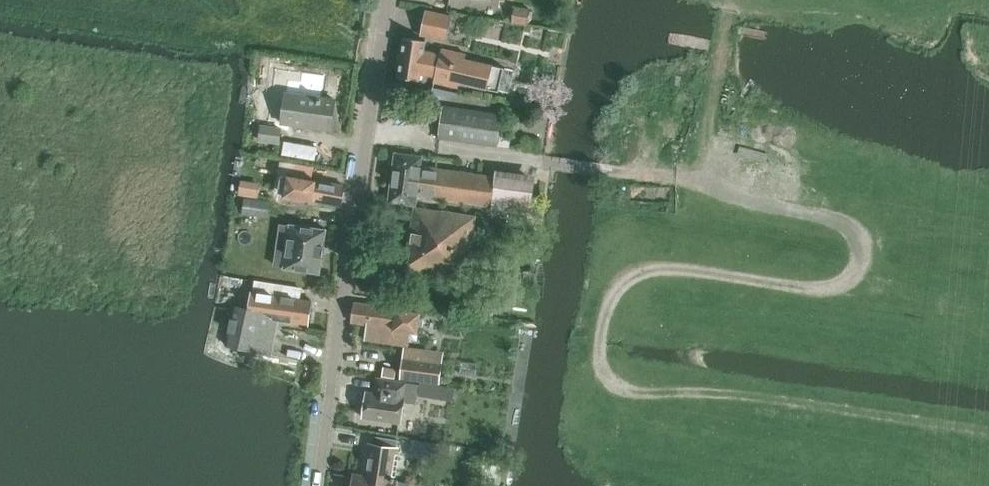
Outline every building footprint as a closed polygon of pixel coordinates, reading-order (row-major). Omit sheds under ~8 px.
[(502,21),(528,25),(531,10),(505,6),(502,21)] [(421,35),(446,40),(452,17),(426,11),(421,35)] [(401,75),(420,78),(421,74),(435,77),(434,82),(458,87),(459,82),(499,92),(505,68),(465,59),(467,55),(454,52),(452,57),(424,51),(426,42),(407,39),(401,75)] [(282,123),(331,130),(335,100),(286,94),(282,123)] [(438,138),(498,147),(503,115),(443,106),(438,138)] [(260,140),(279,142),(281,129),(262,127),(260,140)] [(496,171),(495,177),(421,166),(422,156),(395,153),(389,202),(416,206),(417,196),(491,206),(491,208),(530,213),(535,176),(496,171)] [(288,177),(285,196),(312,201),(340,205),(343,185),(312,180),(314,168),(286,163),(284,176),(288,177)] [(246,182),(266,185),(269,170),(249,166),(246,182)] [(260,212),(268,214),(270,202),(246,198),(243,214),(260,217),(260,212)] [(409,269),(466,278),(476,216),(415,207),(408,250),(412,251),(409,269)] [(282,268),(320,274),(326,230),(289,224),(282,268)] [(281,296),(283,285),(255,281),(253,293),(264,295),(261,311),(234,306),(227,346),(271,355),(278,320),(309,324),(313,302),(281,296)] [(365,342),(409,347),(410,339),(418,340),(419,332),(422,312),(354,303),(351,324),(367,326),(365,342)] [(400,379),(440,384),(443,359),(404,353),(400,379)] [(363,418),(401,423),(404,402),(416,404),(417,395),(452,400),(454,388),(419,383),(419,384),(377,378),(375,393),(367,392),(363,418)] [(434,459),(436,444),(424,442),(421,457),(434,459)] [(397,449),(369,445),(365,477),(355,475),(353,485),(396,485),(396,482),(393,481),(393,476),(397,477),(400,455),(397,454),(397,449)]
